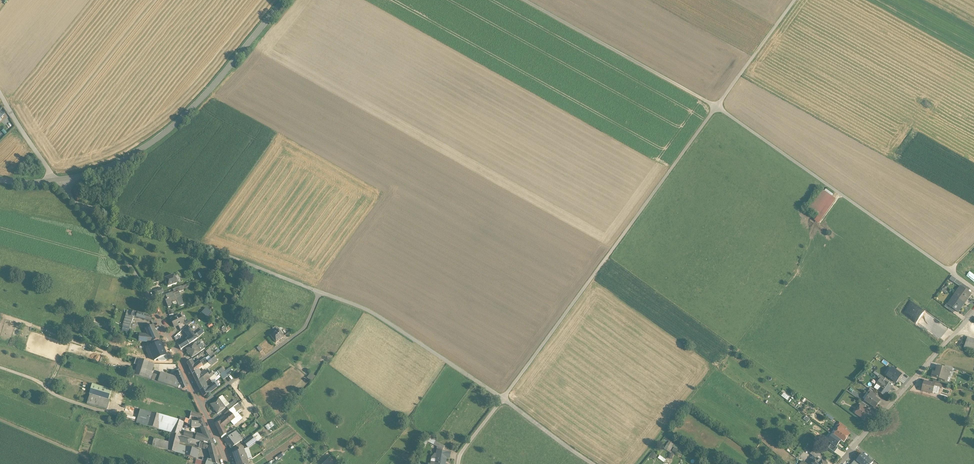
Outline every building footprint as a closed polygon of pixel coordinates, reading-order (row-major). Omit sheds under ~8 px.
[(821,190),(809,208),(818,215),(821,217),(834,200),(831,197),(824,192),(821,190)] [(174,276),(165,279),(168,287),(177,284),(176,283),(177,282),(177,281),(177,280),(177,279),(176,278),(175,277),(174,277),(174,276)] [(962,283),(952,277),(950,280),(959,287),(962,283)] [(970,289),(962,283),(959,287),(960,287),(968,292),(970,289)] [(960,287),(954,296),(964,304),(971,294),(968,292),(960,287)] [(173,295),(172,293),(166,296),(167,300),(165,300),(168,308),(173,306),(172,303),(177,302),(179,307),(184,305),(179,292),(175,294),(173,295)] [(964,304),(954,296),(948,305),(955,311),(958,312),(964,304)] [(911,312),(916,305),(912,302),(907,309),(911,312)] [(955,311),(948,305),(947,304),(945,307),(953,313),(955,311)] [(134,312),(128,311),(123,327),(127,328),(130,329),(134,317),(133,317),(134,312)] [(152,318),(134,312),(133,317),(134,317),(152,322),(152,318)] [(185,325),(180,315),(170,320),(174,328),(179,325),(180,327),(185,325)] [(159,340),(153,326),(149,328),(151,332),(148,333),(149,336),(152,343),(157,340),(159,340)] [(189,329),(187,327),(186,327),(183,330),(188,336),(192,333),(189,329)] [(284,337),(279,330),(271,336),(276,343),(284,337)] [(190,338),(178,345),(181,350),(189,345),(193,342),(191,340),(190,338)] [(967,338),(964,349),(973,352),(973,340),(967,338)] [(148,348),(151,355),(164,349),(161,343),(159,344),(150,347),(148,348)] [(195,344),(186,349),(192,358),(205,349),(201,344),(197,347),(195,344)] [(166,355),(164,349),(151,355),(154,361),(158,359),(166,356),(166,355)] [(149,363),(140,360),(135,375),(144,379),(149,363)] [(149,363),(144,379),(152,381),(154,376),(151,375),(154,364),(149,363)] [(194,367),(193,368),(193,366),(189,368),(193,375),(199,371),(201,368),(203,367),(200,363),(194,367)] [(203,367),(201,368),(204,372),(207,369),(211,366),(208,363),(206,365),(203,367)] [(944,368),(938,367),(936,373),(933,372),(932,377),(945,381),(946,377),(948,378),(950,371),(950,370),(944,368)] [(887,376),(896,383),(899,378),(901,375),(895,371),(892,368),(887,376)] [(905,374),(897,368),(895,371),(901,375),(899,378),(901,379),(905,374)] [(200,374),(195,377),(195,378),(194,379),(196,383),(201,381),(210,373),(207,369),(204,372),(201,375),(200,374)] [(185,382),(181,373),(176,375),(178,380),(180,384),(185,382)] [(210,373),(201,381),(196,383),(200,391),(205,388),(204,388),(206,387),(204,384),(210,379),(213,376),(212,376),(210,373)] [(312,373),(308,378),(313,381),(316,376),(312,373)] [(179,385),(175,385),(176,380),(175,379),(161,374),(159,383),(179,390),(179,385)] [(884,381),(880,379),(877,384),(881,387),(878,391),(878,392),(885,397),(892,387),(884,381)] [(933,384),(924,382),(922,391),(932,394),(932,393),(934,386),(935,384),(933,384)] [(211,383),(206,387),(207,387),(205,388),(200,391),(204,397),(211,393),(217,388),(214,384),(213,385),(211,383)] [(111,390),(92,385),(89,394),(90,395),(108,400),(111,390)] [(108,400),(90,395),(87,404),(106,410),(109,400),(108,400)] [(874,398),(870,395),(865,401),(875,408),(880,402),(874,398)] [(219,399),(210,405),(217,414),(226,407),(228,405),(226,402),(223,404),(219,399)] [(228,405),(226,407),(229,410),(232,408),(233,407),(235,406),(232,402),(228,405)] [(864,409),(861,406),(861,407),(855,414),(864,420),(869,412),(864,409)] [(242,419),(233,407),(232,408),(229,410),(228,411),(231,414),(234,418),(230,422),(233,426),(242,419)] [(179,421),(140,410),(139,415),(160,422),(159,430),(167,432),(172,434),(179,436),(180,432),(182,427),(183,423),(179,421)] [(226,417),(225,419),(229,423),(230,422),(234,418),(231,414),(226,417)] [(160,422),(139,415),(136,423),(159,430),(160,422)] [(225,419),(220,423),(223,428),(226,426),(229,423),(225,419)] [(199,423),(192,423),(191,426),(191,428),(200,429),(206,429),(203,420),(198,422),(199,423)] [(269,430),(276,425),(272,421),(266,426),(269,430)] [(847,428),(839,422),(837,426),(840,428),(840,427),(845,431),(847,428)] [(220,423),(215,426),(219,434),(224,431),(223,429),(223,428),(220,423)] [(845,431),(840,427),(840,428),(834,436),(841,440),(844,443),(850,434),(845,431)] [(236,435),(234,433),(233,434),(228,438),(229,439),(225,442),(228,445),(227,445),(230,449),(242,440),(239,437),(237,435),(236,435)] [(195,440),(190,439),(183,437),(180,436),(179,436),(172,434),(171,438),(171,439),(179,441),(190,444),(199,447),(200,442),(204,444),(204,443),(195,440)] [(209,434),(204,436),(204,437),(196,435),(195,440),(204,443),(214,446),(209,434)] [(836,447),(841,440),(834,436),(833,435),(828,441),(831,443),(836,447)] [(251,437),(244,443),(248,448),(255,442),(251,437)] [(169,443),(154,439),(152,446),(159,448),(168,451),(169,443)] [(179,441),(171,439),(169,443),(168,451),(176,453),(178,445),(179,441)] [(670,439),(664,448),(670,451),(671,449),(674,443),(675,442),(670,439)] [(444,447),(435,442),(433,445),(441,449),(443,450),(444,447)] [(214,446),(204,443),(204,444),(203,449),(209,450),(212,461),(218,460),(214,446)] [(679,445),(674,443),(671,449),(676,452),(679,445)] [(836,447),(831,443),(828,448),(835,453),(838,448),(836,447)] [(198,451),(178,445),(176,453),(189,457),(196,459),(198,451)] [(813,449),(808,446),(805,450),(810,454),(813,449)] [(239,451),(239,452),(234,454),(235,456),(234,456),(237,463),(239,463),(246,461),(249,460),(247,453),(245,454),(243,449),(239,451)] [(818,453),(813,449),(810,454),(817,459),(818,457),(821,459),(823,457),(818,453)] [(436,451),(434,463),(445,463),(446,458),(449,459),(450,453),(436,451)] [(873,463),(872,463),(867,458),(862,454),(856,461),(860,463),(872,463),(873,463)]
